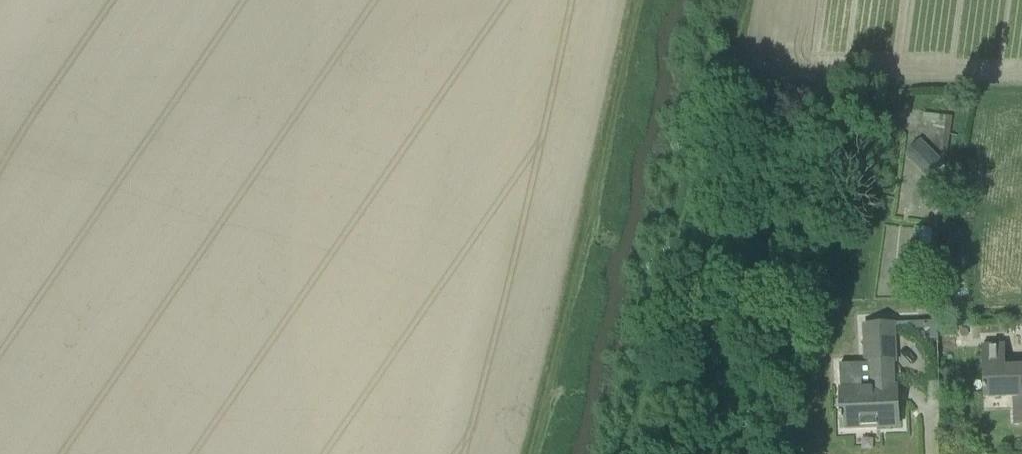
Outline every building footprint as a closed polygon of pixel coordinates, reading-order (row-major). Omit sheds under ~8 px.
[(919,140),(904,156),(930,181),(945,165),(919,140)] [(894,324),(874,325),(863,325),(863,364),(840,364),(842,414),(840,414),(840,420),(842,420),(842,428),(898,426),(897,388),(894,388),(893,362),(896,362),(894,324)] [(1005,368),(1005,346),(983,346),(983,368),(984,398),(1014,397),(1015,426),(1021,425),(1021,368),(1005,368)]
